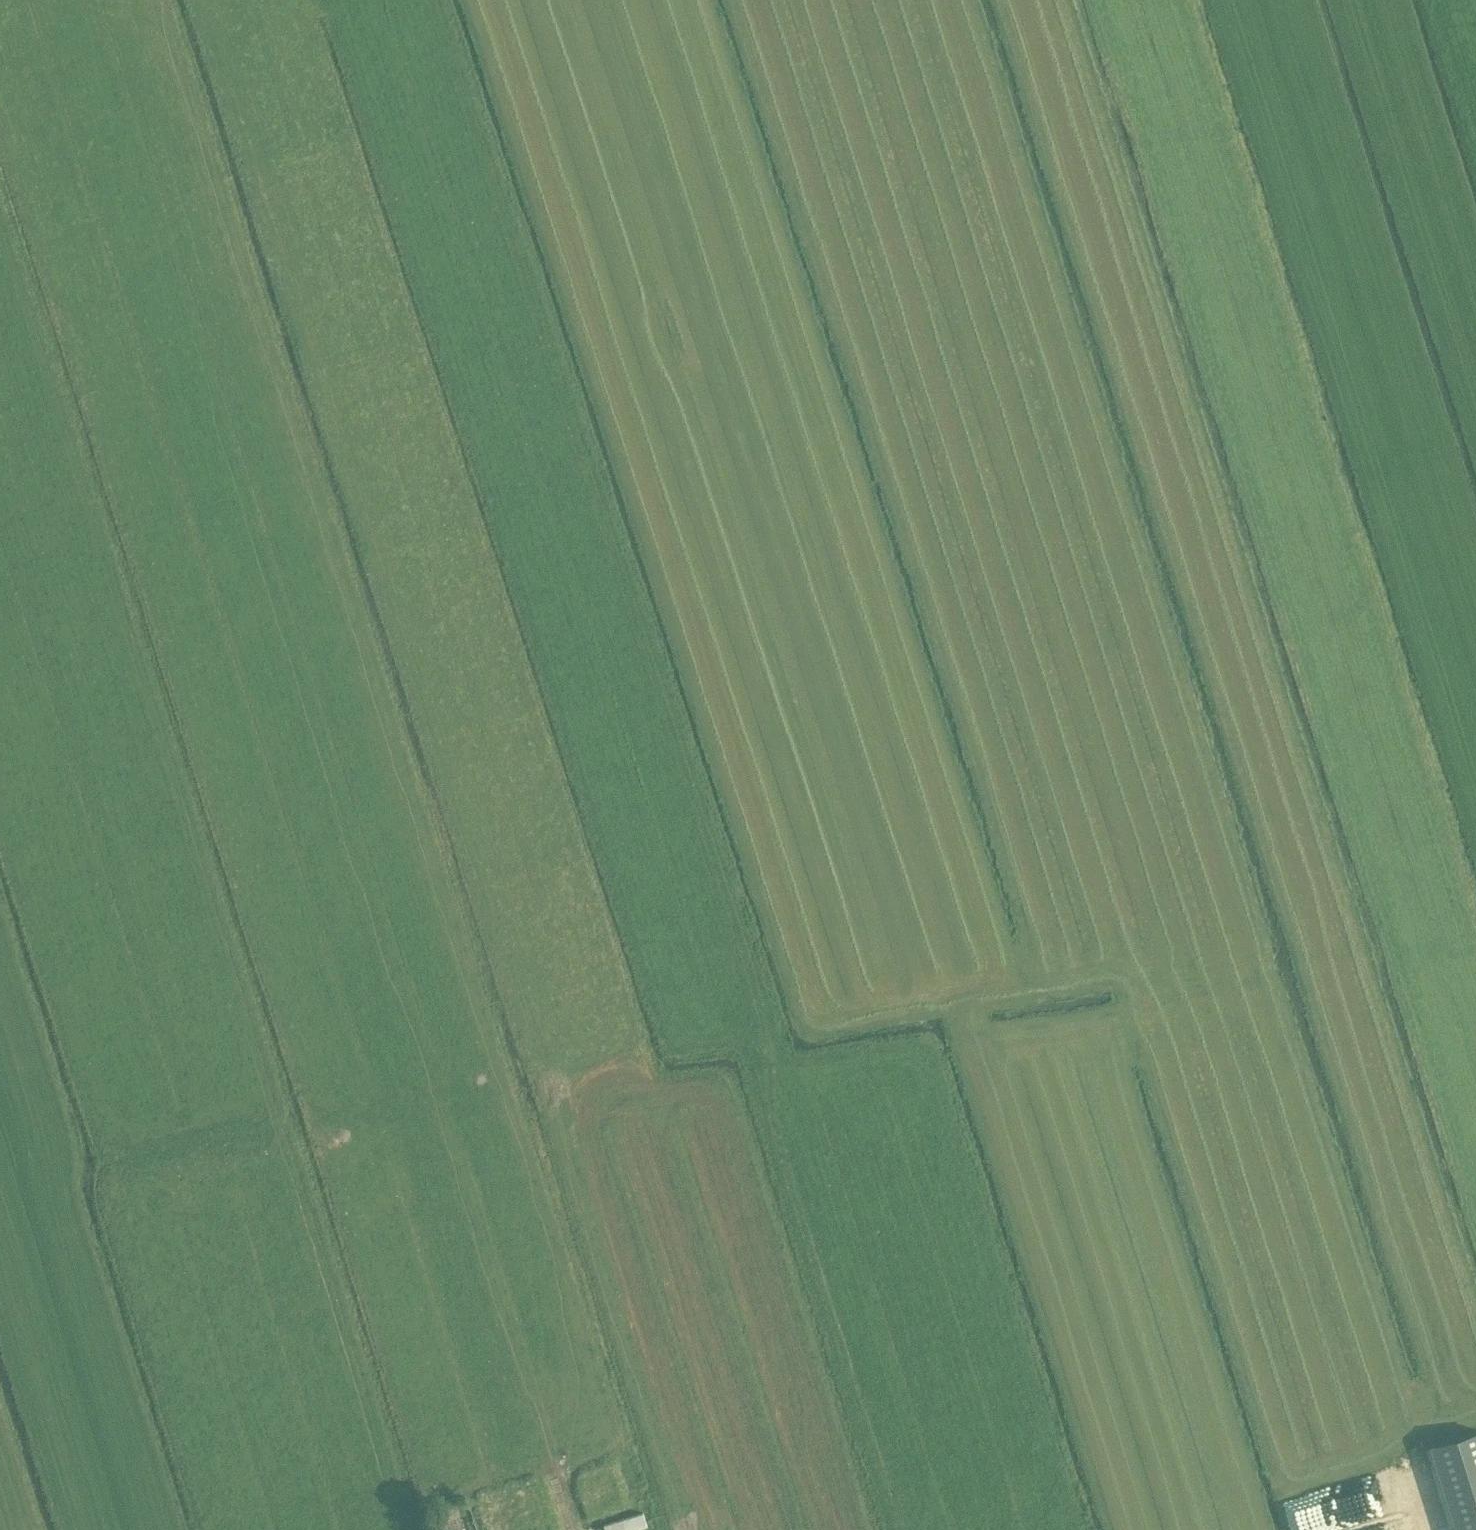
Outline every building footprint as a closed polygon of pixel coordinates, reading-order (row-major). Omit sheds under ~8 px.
[(1434,1447),(1459,1529),(1475,1529),(1475,1434),(1434,1447)]
